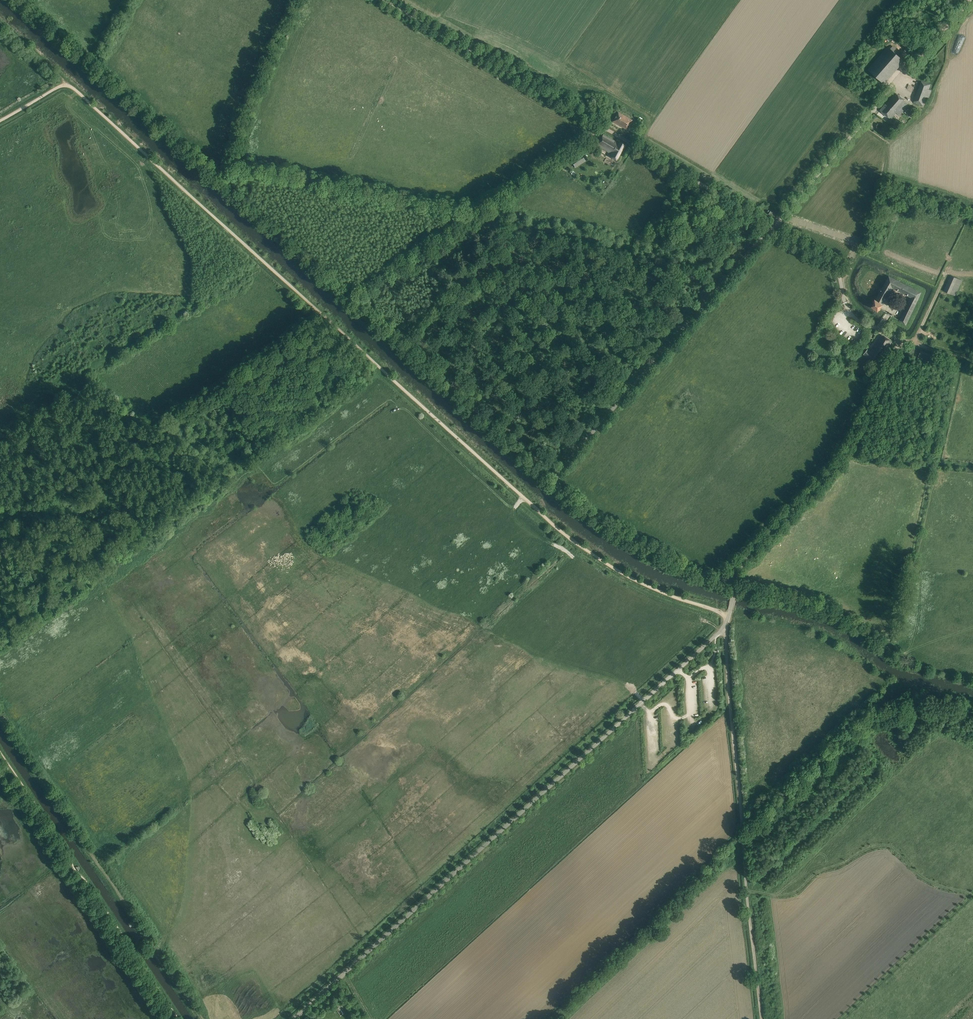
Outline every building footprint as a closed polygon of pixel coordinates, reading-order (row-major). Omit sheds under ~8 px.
[(904,61),(900,57),(888,47),(887,47),(888,48),(869,70),(868,69),(884,84),(904,61)] [(931,84),(922,81),(914,102),(923,106),(926,97),(929,98),(932,90),(929,89),(931,84)] [(896,113),(899,116),(909,104),(896,93),(886,104),(880,110),(890,119),(896,113)] [(627,129),(632,120),(618,112),(613,121),(627,129)] [(616,142),(603,134),(597,146),(610,153),(609,156),(616,160),(625,145),(619,141),(618,141),(616,142)] [(583,157),(573,164),(576,167),(586,161),(583,157)] [(875,299),(873,301),(875,302),(872,306),(878,311),(879,310),(880,310),(881,309),(881,308),(880,308),(883,305),(892,287),(911,297),(900,321),(906,324),(921,292),(889,276),(876,300),(875,299)] [(951,276),(947,286),(945,291),(955,295),(957,291),(962,280),(951,276)] [(870,351),(867,348),(863,354),(878,364),(892,341),(882,334),(870,351)] [(920,350),(918,358),(929,362),(932,355),(920,350)] [(343,1004),(340,1006),(342,1008),(338,1011),(341,1016),(348,1011),(343,1004)]
